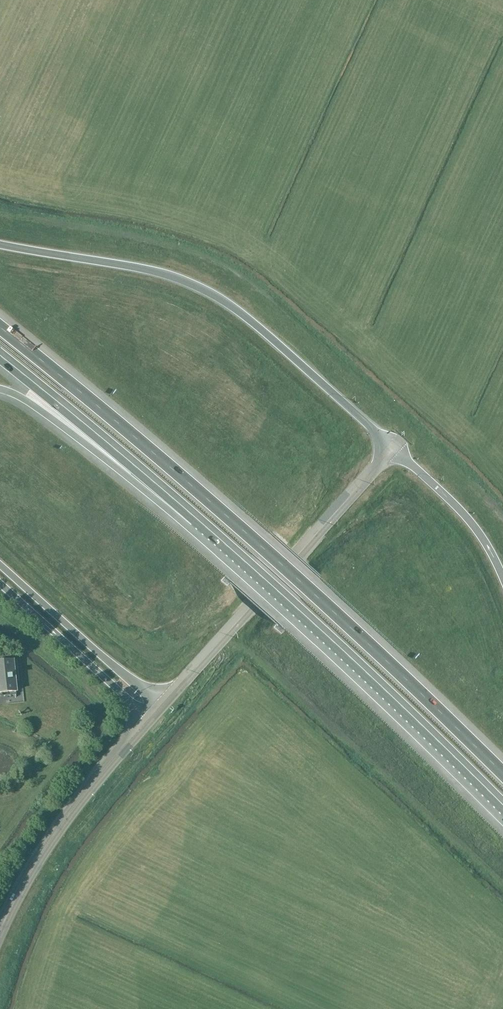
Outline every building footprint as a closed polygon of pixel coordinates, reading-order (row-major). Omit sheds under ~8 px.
[(15,692),(12,661),(0,663),(0,694),(15,692)]
